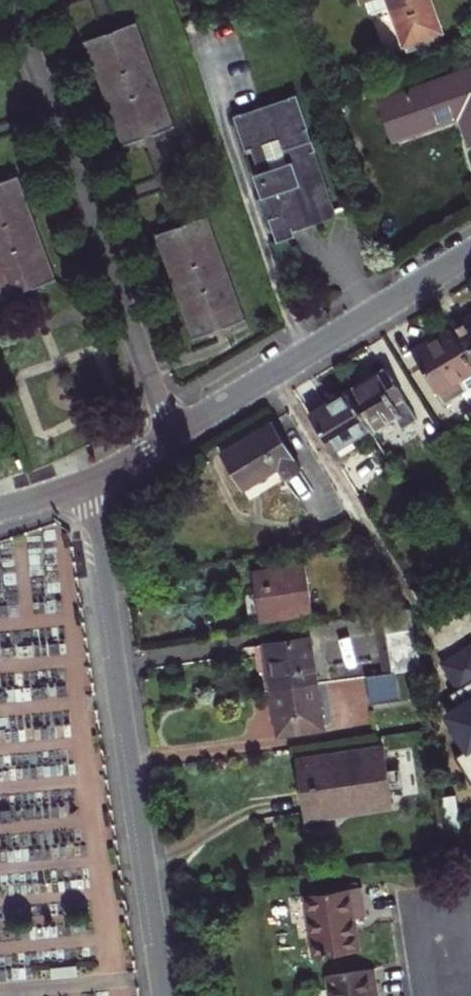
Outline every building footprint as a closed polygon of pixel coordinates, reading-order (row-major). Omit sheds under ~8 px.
[(372,13),(391,6),(389,0),(368,0),(372,13)] [(391,6),(405,45),(441,33),(429,0),(389,0),(391,6)] [(109,39),(107,34),(87,42),(125,146),(145,139),(142,131),(153,127),(155,135),(174,129),(135,24),(117,31),(119,36),(109,39)] [(119,36),(117,31),(107,34),(109,39),(119,36)] [(379,102),(384,116),(387,114),(396,139),(423,130),(421,124),(457,112),(459,118),(469,146),(470,145),(470,70),(379,102)] [(327,186),(322,188),(317,172),(321,171),(319,164),(315,166),(311,154),(315,152),(311,140),(307,141),(303,131),(308,129),(297,95),(289,98),(290,101),(280,104),(279,101),(272,103),(274,106),(264,109),(263,107),(257,109),(258,111),(243,116),(242,113),(235,116),(246,149),(253,146),(254,151),(252,152),(256,164),(259,163),(261,170),(253,173),(261,198),(258,199),(264,217),(277,213),(278,216),(268,219),(276,243),(285,239),(295,236),(293,230),(305,226),(303,222),(330,212),(324,194),(329,193),(327,186)] [(421,124),(423,130),(459,118),(457,112),(421,124)] [(142,131),(145,139),(155,135),(153,127),(142,131)] [(7,298),(25,291),(22,284),(34,280),(37,287),(55,280),(16,177),(0,182),(0,188),(1,190),(0,191),(0,280),(7,298)] [(303,222),(305,226),(331,217),(330,212),(303,222)] [(180,234),(177,227),(157,234),(196,338),(216,331),(213,324),(224,320),(226,327),(244,321),(206,217),(188,223),(191,230),(180,234)] [(188,223),(177,227),(180,234),(191,230),(188,223)] [(22,284),(25,291),(37,287),(34,280),(22,284)] [(466,321),(463,317),(456,321),(449,325),(452,330),(470,362),(470,318),(466,321)] [(224,320),(213,324),(216,331),(226,327),(224,320)] [(446,405),(464,393),(470,404),(470,362),(452,330),(433,341),(414,353),(446,405)] [(369,382),(349,394),(371,429),(373,432),(397,417),(404,428),(417,420),(405,400),(406,400),(388,370),(369,382)] [(333,452),(371,429),(349,394),(330,405),(312,417),(333,452)] [(247,438),(221,454),(243,491),(279,469),(285,480),(303,469),(273,422),(247,438)] [(306,562),(252,570),(256,597),(260,623),(314,615),(306,562)] [(416,647),(410,609),(374,615),(377,635),(386,633),(389,652),(416,647)] [(386,633),(377,635),(380,653),(389,652),(386,633)] [(273,691),(317,684),(310,638),(266,645),(270,668),(273,691)] [(470,779),(470,644),(438,664),(454,690),(433,702),(464,753),(458,757),(470,779)] [(395,672),(367,677),(371,704),(400,700),(395,672)] [(317,684),(273,691),(276,713),(280,735),(323,728),(317,684)] [(300,789),(304,814),(304,818),(393,805),(385,750),(296,764),(300,789)] [(456,797),(441,800),(446,832),(461,830),(456,797)] [(362,888),(304,896),(313,958),(359,951),(354,918),(366,916),(362,888)] [(327,976),(330,995),(378,995),(374,969),(327,976)]
